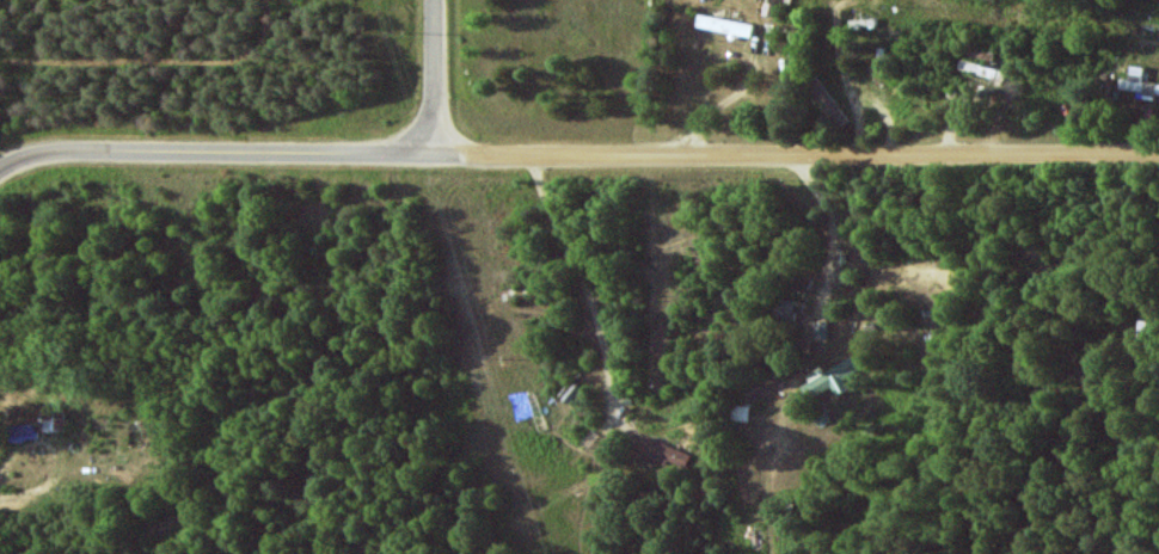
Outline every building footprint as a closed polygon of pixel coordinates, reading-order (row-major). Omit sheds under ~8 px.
[(695,26),(751,37),(753,25),(697,14),(695,26)] [(1007,82),(1009,71),(962,59),(959,70),(1007,82)] [(1144,82),(1145,67),(1130,66),(1130,79),(1120,78),(1119,91),(1158,94),(1158,83),(1144,82)] [(794,321),(797,300),(776,298),(774,319),(794,321)] [(814,338),(829,338),(829,321),(815,321),(814,338)] [(834,387),(837,394),(850,388),(845,377),(860,370),(854,357),(825,371),(823,366),(803,376),(813,397),(834,387)] [(750,406),(732,406),(731,421),(749,422),(750,406)] [(65,411),(44,410),(43,431),(64,432),(65,411)] [(640,456),(686,470),(691,452),(645,439),(640,456)]
